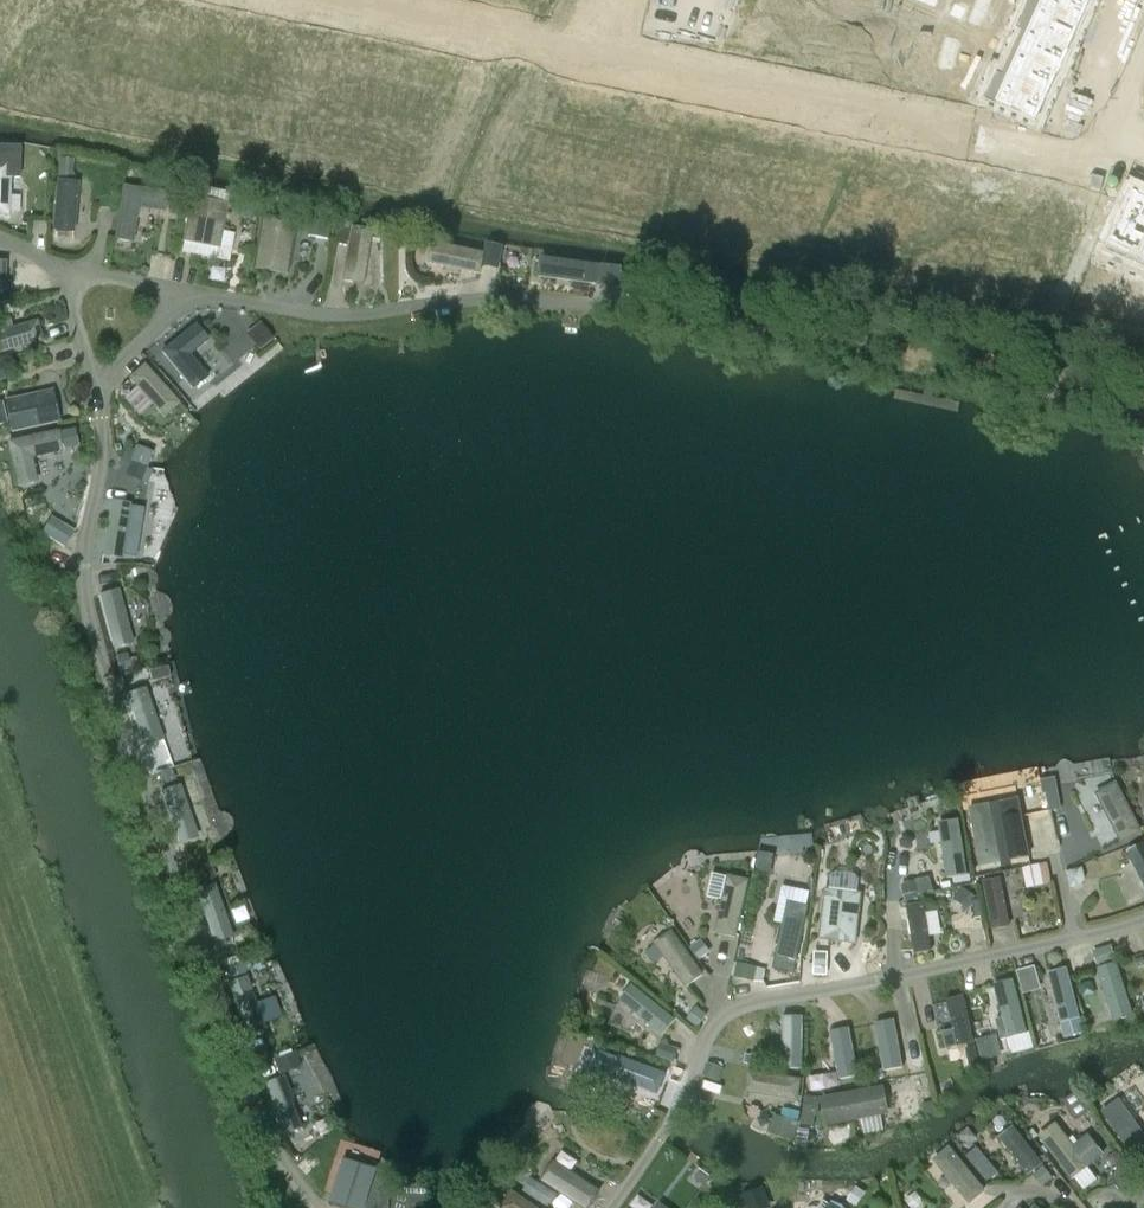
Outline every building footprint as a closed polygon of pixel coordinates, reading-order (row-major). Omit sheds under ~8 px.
[(659,34),(678,38),(686,0),(666,0),(659,34)] [(678,38),(696,41),(705,0),(686,0),(678,38)] [(696,41),(714,45),(723,0),(705,0),(696,41)] [(723,0),(714,45),(732,49),(742,4),(723,0)] [(924,3),(935,8),(938,0),(925,0),(924,3)] [(975,8),(986,13),(992,0),(979,0),(975,8)] [(1039,8),(1080,27),(1091,4),(1082,0),(1042,0),(1039,8)] [(955,4),(950,15),(961,20),(966,9),(955,4)] [(760,8),(750,53),(768,57),(778,11),(760,8)] [(986,13),(975,8),(969,22),(980,27),(986,13)] [(1039,8),(1028,32),(1069,50),(1080,27),(1039,8)] [(778,11),(768,57),(786,60),(796,15),(778,11)] [(796,15),(786,60),(804,64),(814,19),(796,15)] [(814,19),(804,64),(823,68),(832,23),(814,19)] [(832,23),(823,68),(841,72),(850,26),(832,23)] [(850,26),(841,72),(859,75),(868,30),(850,26)] [(868,30),(859,75),(877,79),(886,34),(868,30)] [(1028,32),(1017,55),(1059,74),(1069,50),(1028,32)] [(886,34),(877,79),(895,83),(904,38),(886,34)] [(904,38),(895,83),(914,87),(923,42),(904,38)] [(947,38),(943,53),(955,55),(958,40),(947,38)] [(943,53),(940,68),(952,70),(955,55),(943,53)] [(1017,55),(1007,78),(1048,97),(1059,74),(1017,55)] [(1007,78),(996,103),(1037,122),(1048,97),(1007,78)] [(0,145),(0,215),(9,216),(10,163),(20,163),(20,145),(0,145)] [(79,182),(57,180),(52,231),(74,233),(79,182)] [(123,187),(115,239),(133,242),(138,207),(164,211),(167,194),(123,187)] [(1111,240),(1139,253),(1134,263),(1143,268),(1143,196),(1133,191),(1111,240)] [(191,199),(183,241),(219,247),(227,205),(191,199)] [(294,224),(262,219),(252,272),(285,278),(294,224)] [(371,233),(352,230),(343,281),(362,284),(371,233)] [(433,245),(429,263),(480,274),(484,255),(433,245)] [(536,261),(533,279),(590,287),(592,269),(536,261)] [(260,349),(275,337),(262,320),(247,332),(260,349)] [(42,341),(36,322),(0,333),(0,353),(42,341)] [(206,342),(194,327),(161,354),(191,391),(206,379),(188,357),(206,342)] [(146,369),(132,382),(164,417),(178,404),(146,369)] [(39,394),(5,401),(12,432),(58,422),(54,406),(42,409),(39,394)] [(6,442),(16,488),(38,483),(33,458),(63,452),(59,431),(6,442)] [(118,472),(146,479),(153,450),(126,444),(118,472)] [(130,504),(111,501),(103,553),(122,556),(130,504)] [(41,532),(66,546),(77,528),(52,514),(41,532)] [(118,591),(99,596),(113,646),(132,641),(118,591)] [(146,688),(127,694),(145,749),(164,742),(146,688)] [(173,761),(191,758),(184,714),(165,717),(173,761)] [(1115,785),(1097,794),(1122,841),(1140,832),(1115,785)] [(180,786),(161,793),(179,842),(197,836),(180,786)] [(992,807),(972,811),(983,867),(1002,863),(999,843),(1007,841),(1009,853),(1030,850),(1019,792),(998,796),(1004,826),(996,827),(992,807)] [(959,823),(939,826),(948,878),(967,875),(959,823)] [(1128,852),(1143,883),(1143,844),(1128,852)] [(1024,864),(1027,886),(1052,883),(1049,861),(1024,864)] [(904,882),(908,898),(935,890),(931,875),(904,882)] [(748,882),(729,877),(716,933),(736,937),(748,882)] [(1000,879),(983,883),(993,931),(1010,928),(1000,879)] [(215,885),(196,892),(214,945),(233,939),(215,885)] [(827,891),(821,938),(855,942),(860,895),(827,891)] [(809,908),(789,904),(778,955),(797,959),(809,908)] [(924,904),(907,907),(916,953),(932,950),(924,904)] [(673,932),(655,945),(686,988),(704,975),(673,932)] [(1114,943),(1094,949),(1098,963),(1118,958),(1114,943)] [(735,975),(764,981),(767,967),(738,960),(735,975)] [(1117,963),(1098,969),(1114,1019),(1133,1013),(1117,963)] [(1037,964),(1019,969),(1025,993),(1043,988),(1037,964)] [(1067,969),(1048,974),(1061,1022),(1079,1018),(1067,969)] [(247,977),(228,983),(246,1037),(265,1031),(247,977)] [(1014,982),(995,987),(1008,1037),(1027,1033),(1014,982)] [(630,986),(618,1001),(663,1037),(675,1021),(630,986)] [(964,1000),(947,1004),(957,1048),(973,1044),(964,1000)] [(802,1017),(783,1017),(782,1069),(802,1069),(802,1017)] [(893,1017),(876,1020),(886,1071),(902,1068),(893,1017)] [(848,1024),(830,1027),(839,1080),(857,1077),(848,1024)] [(979,1037),(983,1058),(1003,1054),(999,1034),(979,1037)] [(619,1059),(613,1076),(657,1092),(664,1075),(619,1059)] [(712,1108),(727,1067),(711,1061),(696,1102),(712,1108)] [(748,1073),(745,1093),(797,1100),(800,1081),(748,1073)] [(284,1077),(266,1084),(285,1137),(303,1130),(284,1077)] [(824,1102),(828,1121),(885,1110),(882,1092),(824,1102)] [(1116,1111),(1104,1121),(1132,1157),(1143,1147),(1116,1111)] [(1088,1135),(1074,1146),(1056,1123),(1039,1136),(1072,1178),(1102,1154),(1088,1135)] [(1013,1127),(999,1138),(1028,1176),(1042,1166),(1013,1127)] [(1098,1178),(1121,1157),(1113,1147),(1090,1168),(1098,1178)] [(950,1149),(934,1160),(969,1205),(985,1193),(950,1149)] [(543,1180),(586,1207),(589,1207),(599,1192),(554,1163),(543,1180)] [(358,1164),(343,1207),(365,1207),(378,1171),(358,1164)] [(549,1203),(556,1193),(536,1179),(529,1190),(549,1203)] [(501,1207),(537,1207),(513,1191),(501,1207)] [(745,1201),(750,1207),(765,1207),(756,1194),(745,1201)]
